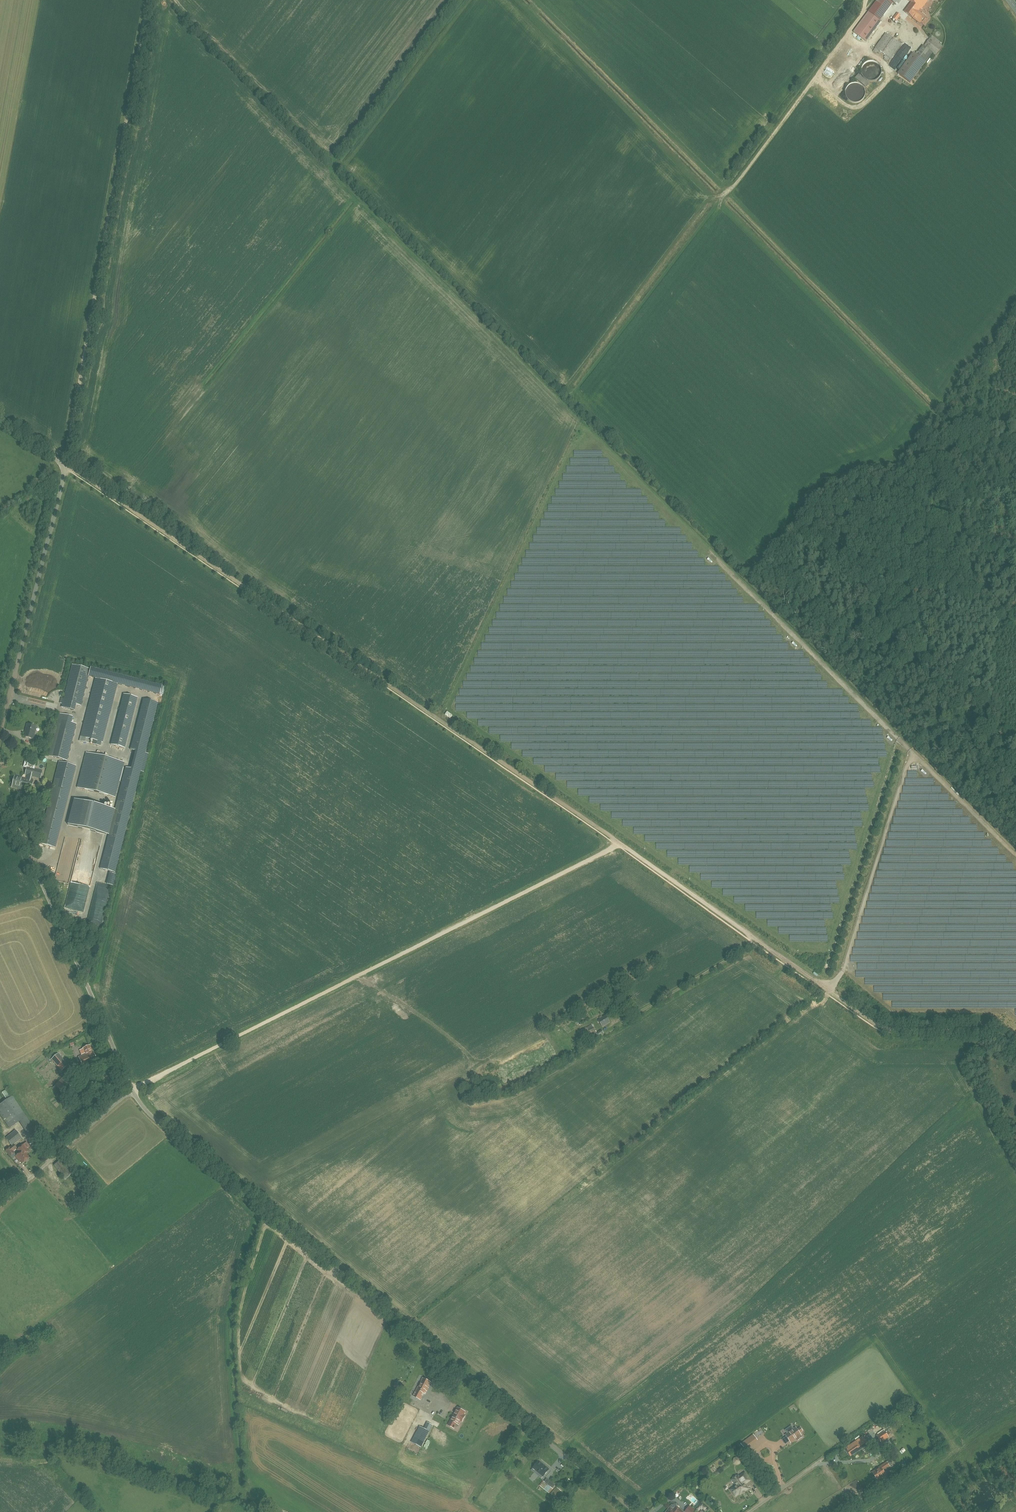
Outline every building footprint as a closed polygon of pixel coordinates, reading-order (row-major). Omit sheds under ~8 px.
[(853,30),(866,39),(881,19),(880,18),(887,8),(883,5),(885,3),(883,2),(885,0),(875,0),(853,30)] [(911,0),(904,10),(921,23),(926,15),(918,9),(925,0),(911,0)] [(901,13),(897,10),(892,16),(896,19),(901,13)] [(873,47),(890,60),(896,51),(902,43),(885,31),(873,47)] [(923,44),(932,50),(932,49),(936,52),(942,43),(939,41),(940,39),(931,33),(923,44)] [(915,52),(926,60),(933,51),(932,50),(923,44),(923,43),(917,51),(917,50),(915,52)] [(896,72),(910,82),(927,61),(926,60),(915,52),(913,50),(906,59),(898,69),(896,72)] [(888,61),(898,69),(906,59),(896,51),(890,60),(888,61)] [(880,65),(878,62),(874,60),(870,60),(867,61),(864,63),(862,67),(862,70),(863,74),(865,77),(868,79),(872,79),(876,78),(879,76),(881,73),(881,69),(880,65)] [(850,83),(848,85),(847,87),(847,90),(847,92),(848,95),(850,97),(852,99),(855,99),(858,99),(860,99),(863,97),(864,95),(865,92),(866,90),(865,87),(864,85),(862,83),(859,81),(856,81),(853,81),(850,83)] [(75,704),(81,706),(88,676),(90,669),(72,664),(61,707),(74,710),(75,704)] [(90,667),(90,669),(88,676),(95,678),(117,684),(160,695),(162,685),(90,667)] [(102,743),(117,684),(95,678),(80,737),(82,738),(81,742),(89,744),(90,740),(102,743)] [(123,694),(111,745),(124,748),(137,697),(123,694)] [(144,772),(148,753),(145,753),(157,703),(143,699),(130,750),(135,751),(133,760),(131,769),(126,768),(101,869),(115,872),(140,771),(144,772)] [(49,756),(67,760),(76,724),(71,723),(72,716),(59,713),(58,719),(49,756)] [(34,730),(35,726),(27,724),(26,729),(27,729),(25,737),(33,739),(35,731),(34,730)] [(86,752),(77,788),(115,797),(124,762),(86,752)] [(38,845),(55,849),(76,766),(59,761),(38,845)] [(15,775),(12,787),(31,791),(34,780),(31,780),(32,776),(41,778),(42,771),(27,767),(25,775),(26,775),(25,778),(15,775)] [(54,780),(56,773),(45,770),(43,777),(54,780)] [(74,799),(67,825),(109,835),(115,810),(74,799)] [(86,924),(100,928),(110,885),(112,886),(115,874),(107,872),(105,883),(95,881),(86,924)] [(83,912),(91,877),(71,873),(64,908),(83,912)] [(602,1027),(610,1022),(606,1015),(602,1017),(602,1016),(599,1017),(600,1018),(598,1020),(602,1027)] [(85,1054),(79,1057),(83,1068),(97,1063),(93,1051),(92,1051),(90,1046),(83,1048),(83,1049),(80,1050),(82,1055),(85,1053),(85,1054)] [(58,1053),(52,1059),(62,1071),(68,1065),(58,1053)] [(107,1086),(106,1085),(103,1077),(85,1084),(89,1093),(107,1086)] [(62,1078),(55,1085),(65,1096),(72,1088),(62,1078)] [(4,1099),(9,1096),(5,1090),(0,1092),(4,1099)] [(87,1101),(83,1095),(76,1099),(80,1106),(81,1105),(83,1108),(89,1105),(87,1102),(87,1101)] [(26,1117),(13,1097),(0,1105),(0,1114),(9,1128),(26,1117)] [(15,1130),(6,1138),(12,1146),(22,1138),(15,1130)] [(13,1151),(16,1148),(14,1145),(10,1148),(10,1147),(6,1151),(10,1156),(14,1153),(13,1151)] [(18,1150),(20,1153),(16,1157),(20,1162),(21,1161),(23,1163),(25,1161),(27,1162),(28,1160),(28,1159),(29,1158),(26,1154),(29,1151),(24,1145),(18,1150)] [(428,1388),(430,1382),(422,1378),(421,1380),(422,1381),(418,1387),(413,1396),(421,1400),(424,1393),(425,1394),(428,1388)] [(460,1421),(462,1422),(465,1416),(463,1415),(464,1411),(457,1408),(454,1413),(448,1425),(448,1426),(454,1428),(456,1423),(458,1424),(460,1421)] [(412,1442),(421,1447),(432,1425),(427,1422),(424,1429),(419,1427),(412,1442)] [(785,1435),(786,1436),(789,1441),(790,1443),(797,1438),(798,1440),(802,1437),(800,1435),(801,1435),(800,1433),(803,1431),(800,1427),(797,1429),(796,1427),(793,1429),(791,1426),(785,1430),(787,1433),(785,1435)] [(888,1437),(884,1430),(877,1435),(881,1442),(888,1437)] [(749,1444),(756,1439),(753,1434),(746,1440),(749,1444)] [(855,1442),(851,1445),(852,1447),(849,1449),(848,1450),(851,1455),(860,1450),(855,1442)] [(539,1461),(533,1468),(543,1476),(549,1469),(539,1461)] [(877,1480),(885,1475),(882,1471),(889,1466),(887,1462),(880,1466),(880,1467),(872,1472),(877,1480)] [(737,1485),(732,1489),(733,1490),(733,1491),(733,1492),(734,1493),(735,1493),(735,1494),(736,1495),(740,1492),(740,1493),(748,1488),(744,1483),(746,1482),(746,1483),(750,1480),(745,1472),(741,1475),(741,1476),(740,1477),(738,1475),(737,1476),(736,1476),(735,1476),(734,1477),(733,1478),(732,1479),(737,1485)] [(552,1488),(555,1485),(546,1478),(544,1481),(552,1488)] [(561,1491),(556,1487),(551,1493),(556,1497),(561,1491)] [(701,1503),(696,1509),(699,1511),(700,1509),(702,1510),(702,1509),(704,1511),(707,1508),(701,1503)]
